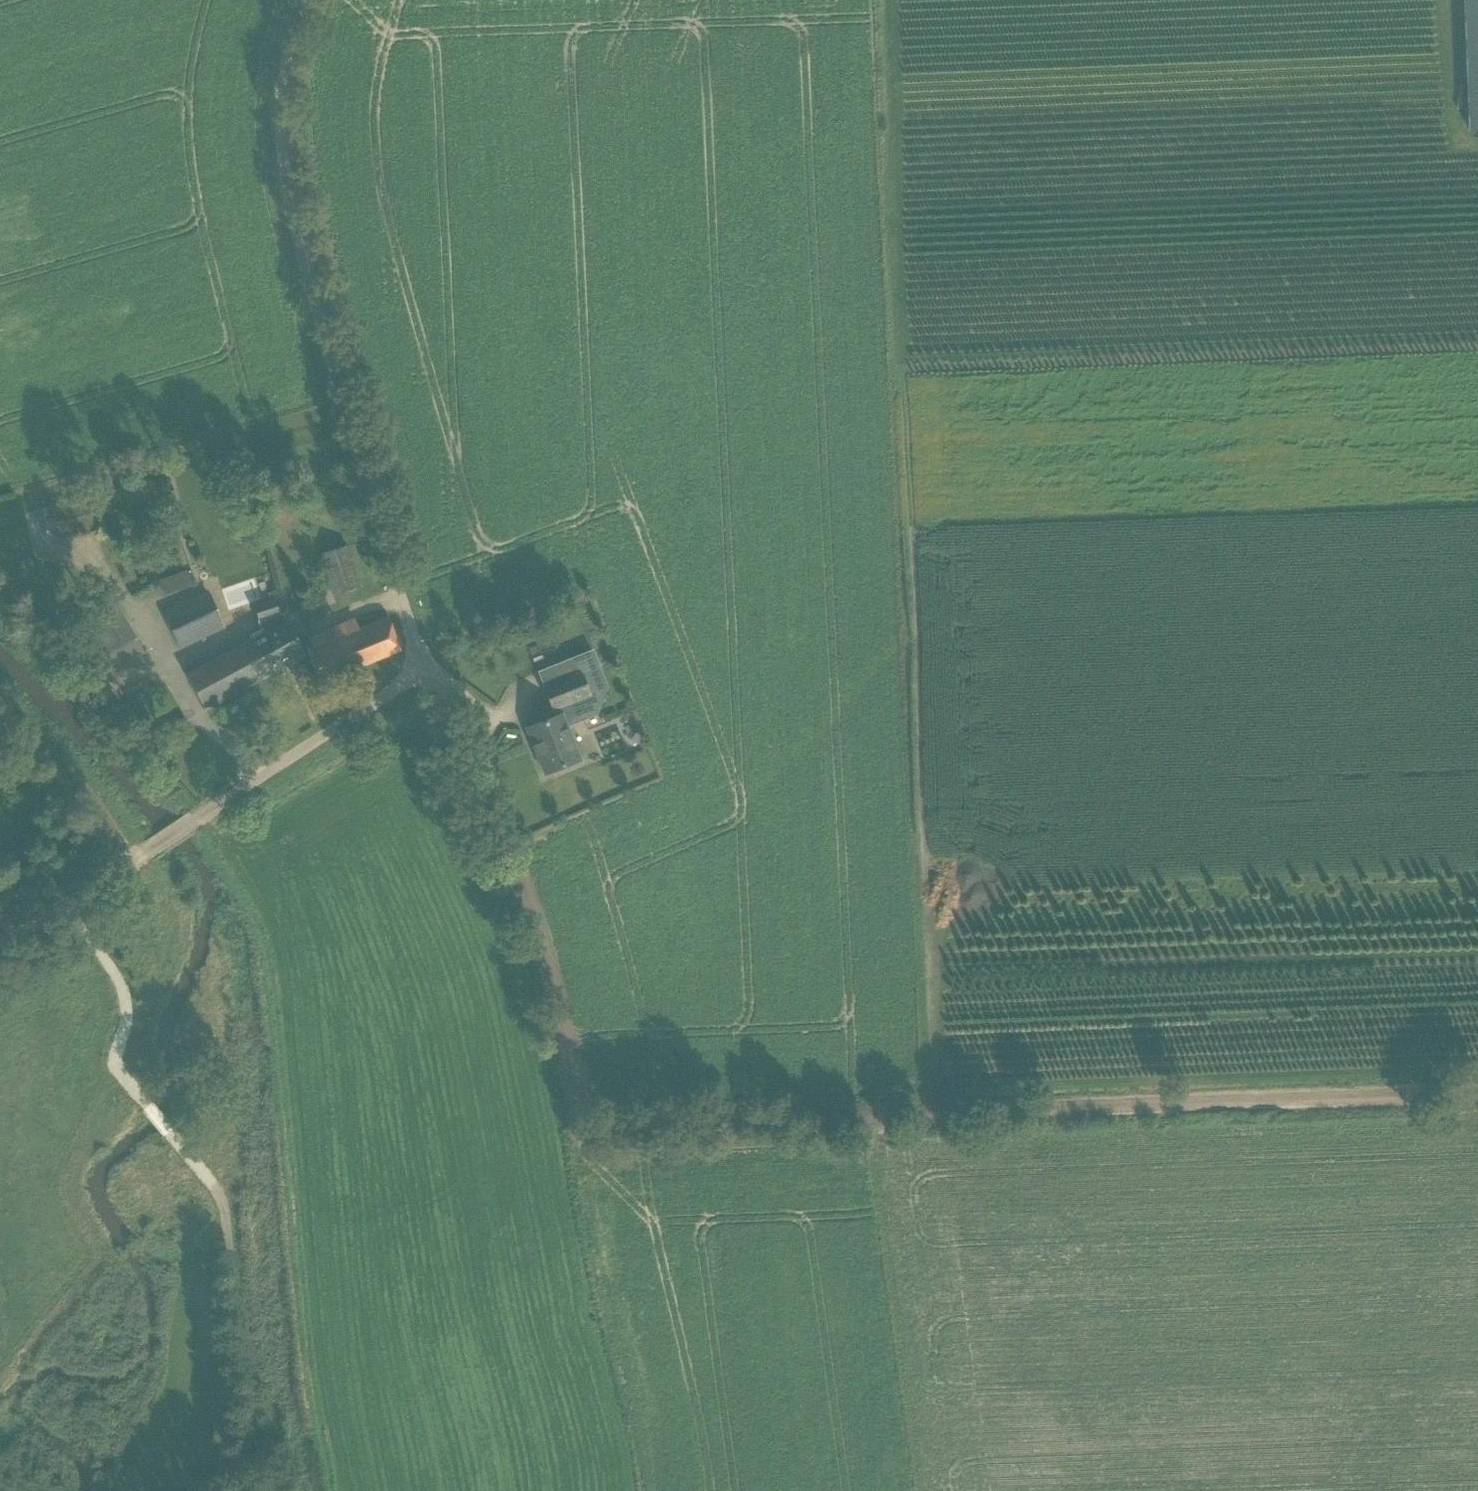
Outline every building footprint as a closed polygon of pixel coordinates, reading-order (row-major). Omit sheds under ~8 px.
[(1469,124),(1477,123),(1477,0),(1465,0),(1469,124)] [(174,511),(165,477),(49,505),(58,539),(174,511)] [(246,515),(235,516),(237,529),(248,527),(246,515)] [(327,575),(318,577),(322,591),(331,589),(333,595),(359,586),(347,547),(320,555),(327,575)] [(185,571),(159,580),(164,595),(191,585),(186,572),(185,572),(185,571)] [(225,628),(208,590),(180,602),(178,599),(172,602),(174,606),(161,612),(179,649),(225,628)] [(186,676),(195,693),(205,710),(304,656),(285,622),(281,613),(279,614),(274,599),(253,606),(258,621),(257,622),(264,633),(186,676)] [(301,642),(311,666),(319,684),(400,650),(388,617),(358,629),(354,620),(301,642)] [(136,639),(102,658),(111,673),(145,653),(136,639)] [(111,674),(122,695),(152,679),(140,658),(111,674)] [(581,673),(544,688),(554,711),(590,696),(589,693),(592,692),(584,673),(582,674),(581,673)] [(562,715),(545,722),(527,729),(545,774),(580,760),(562,715)]
